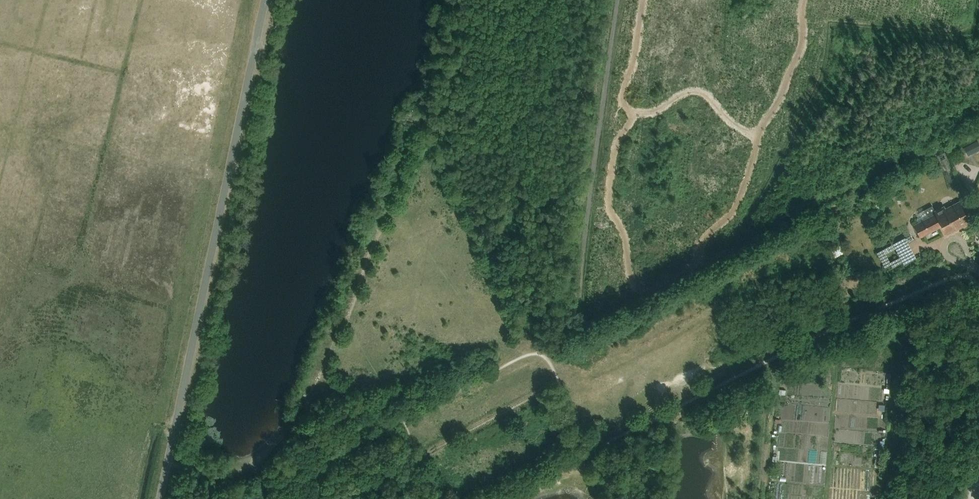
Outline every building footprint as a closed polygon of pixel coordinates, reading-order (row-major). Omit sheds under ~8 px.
[(964,147),(968,156),(978,150),(978,143),(978,140),(964,147)] [(946,158),(942,160),(947,170),(952,168),(946,158)] [(926,211),(930,218),(915,225),(921,236),(942,225),(946,231),(951,229),(953,231),(970,222),(960,202),(946,209),(944,207),(935,211),(933,207),(926,211)] [(838,255),(847,251),(843,241),(834,245),(838,255)] [(934,353),(927,356),(930,365),(937,363),(934,353)] [(841,376),(839,396),(867,398),(867,402),(862,401),(861,412),(881,413),(884,370),(858,369),(858,378),(841,376)]
